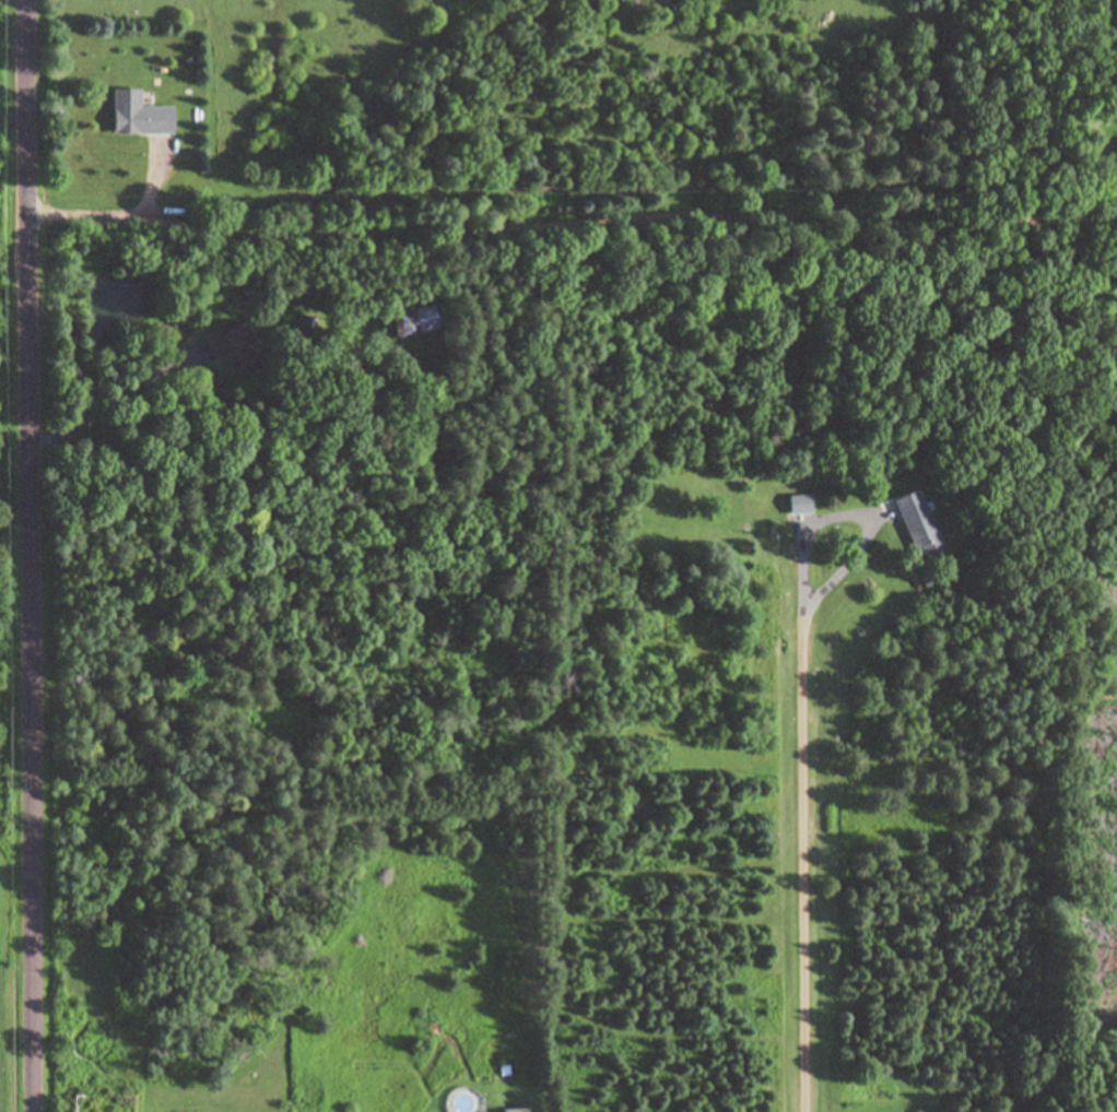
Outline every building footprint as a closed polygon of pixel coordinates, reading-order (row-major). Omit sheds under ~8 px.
[(138,91),(109,90),(108,135),(170,136),(171,108),(137,107),(138,91)] [(437,332),(433,310),(394,316),(397,338),(437,332)] [(919,548),(923,558),(942,550),(918,490),(891,500),(911,551),(919,548)] [(813,515),(813,496),(786,496),(786,515),(813,515)]
